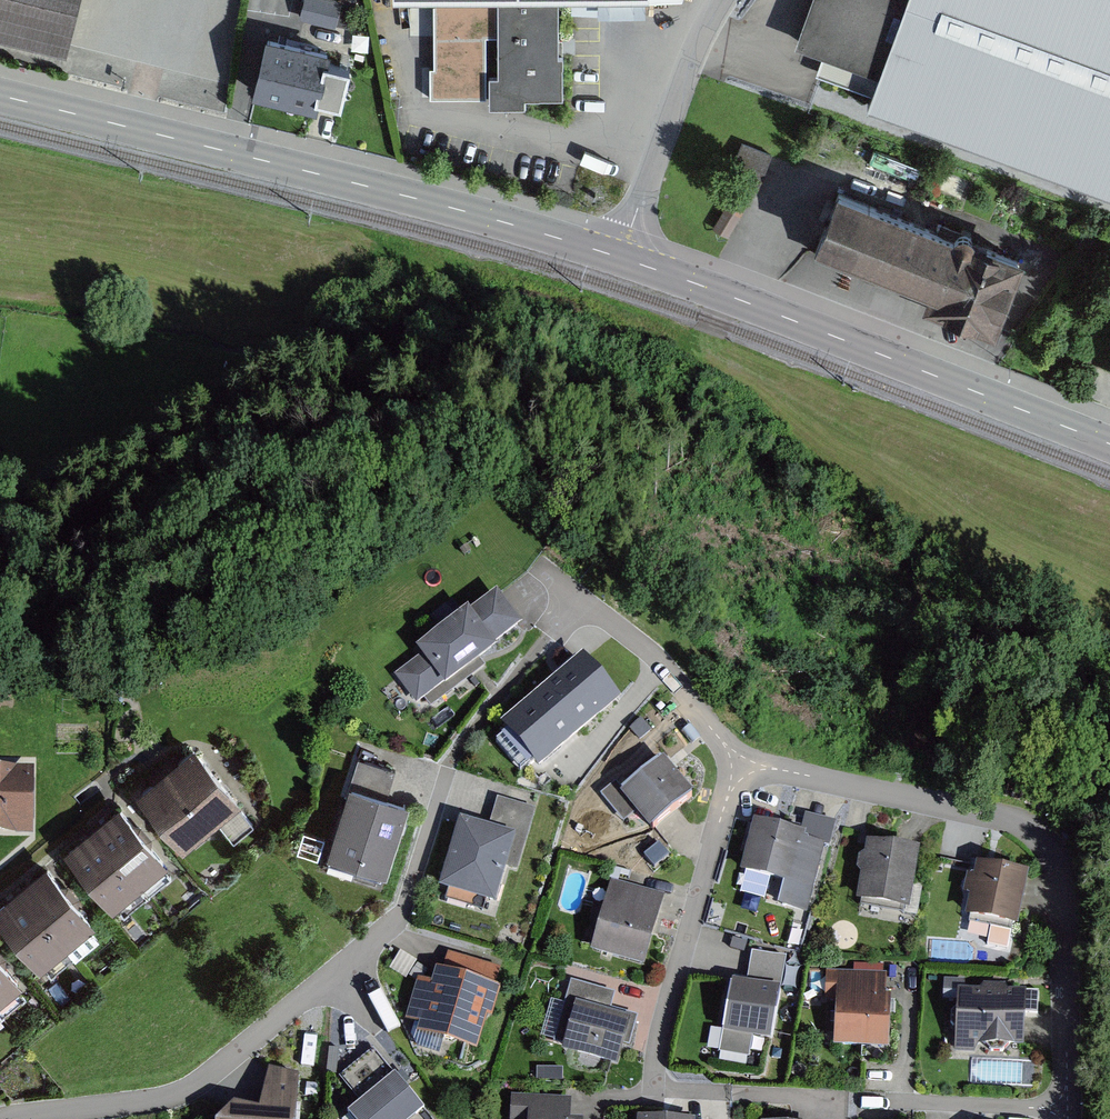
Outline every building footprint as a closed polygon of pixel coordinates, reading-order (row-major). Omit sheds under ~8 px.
[(66,52),(79,0),(0,0),(0,36),(66,52)] [(299,12),(336,23),(343,0),(303,0),(299,12)] [(441,34),(499,34),(500,0),(441,0),(441,34)] [(499,34),(498,72),(489,72),(488,105),(525,105),(525,95),(563,96),(563,53),(555,53),(556,0),(500,0),(499,34)] [(794,43),(822,53),(814,74),(868,94),(864,104),(1109,192),(1109,0),(810,0),(794,43)] [(329,48),(267,33),(252,91),(318,108),(321,94),(342,99),(351,63),(327,57),(329,48)] [(485,45),(471,45),(470,71),(484,72),(485,45)] [(481,80),(431,79),(431,100),(480,101),(481,80)] [(743,141),(728,175),(758,188),(773,154),(743,141)] [(927,296),(954,226),(841,182),(814,252),(927,296)] [(728,201),(714,224),(729,234),(744,210),(728,201)] [(995,330),(1025,253),(954,226),(927,296),(924,303),(995,330)] [(521,623),(497,590),(413,648),(419,656),(394,673),(416,704),(424,698),(452,679),(480,660),(495,649),(491,644),(521,623)] [(582,654),(501,722),(538,766),(554,753),(620,698),(582,654)] [(452,679),(424,698),(431,707),(487,669),(480,660),(452,679)] [(0,696),(0,707),(13,707),(13,697),(0,696)] [(641,719),(630,729),(639,740),(651,730),(641,719)] [(241,800),(193,744),(135,793),(183,849),(241,800)] [(358,757),(349,783),(387,795),(395,769),(358,757)] [(662,757),(620,792),(650,828),(692,793),(662,757)] [(0,767),(0,834),(33,834),(33,767),(0,767)] [(387,795),(349,783),(325,855),(384,876),(409,804),(387,795)] [(498,797),(490,826),(517,834),(528,837),(536,809),(498,797)] [(118,804),(92,826),(141,886),(168,864),(149,841),(150,834),(140,822),(134,823),(118,804)] [(490,826),(460,817),(440,889),(497,905),(517,834),(490,826)] [(807,832),(755,819),(742,871),(785,882),(778,905),(807,913),(825,845),(805,839),(807,832)] [(141,886),(92,826),(63,850),(80,870),(80,875),(91,890),(96,889),(112,909),(141,886)] [(921,849),(867,839),(865,852),(858,856),(858,867),(861,872),(857,898),(908,909),(921,849)] [(659,844),(644,855),(653,867),(668,856),(659,844)] [(1030,873),(978,861),(975,875),(968,873),(963,894),(971,895),(967,915),(1018,927),(1030,873)] [(46,863),(20,884),(68,944),(94,923),(78,902),(79,896),(69,884),(63,884),(46,863)] [(666,897),(611,881),(590,952),(644,968),(666,897)] [(20,884),(0,900),(0,920),(8,930),(7,937),(16,949),(23,949),(39,968),(68,944),(20,884)] [(747,943),(733,938),(730,947),(745,952),(747,943)] [(21,984),(5,965),(6,958),(0,950),(0,1001),(21,984)] [(752,951),(747,981),(782,987),(787,957),(752,951)] [(432,985),(417,981),(406,1018),(421,1023),(417,1033),(476,1050),(487,1015),(493,1017),(501,988),(437,968),(432,985)] [(887,972),(825,970),(824,1004),(833,1004),(832,1047),(889,1049),(891,996),(886,995),(887,972)] [(747,981),(733,978),(723,1032),(773,1041),(782,987),(747,981)] [(576,1000),(611,1010),(616,992),(573,980),(568,998),(576,1000)] [(1026,992),(957,988),(954,1052),(983,1054),(988,1045),(1023,1047),(1026,992)] [(611,1010),(576,1000),(561,1051),(616,1067),(631,1016),(611,1010)] [(362,1102),(396,1074),(375,1049),(341,1076),(362,1102)] [(562,1068),(536,1068),(536,1081),(562,1081),(562,1068)] [(233,1104),(220,1118),(296,1118),(301,1074),(267,1069),(259,1109),(233,1104)] [(349,1113),(354,1118),(433,1118),(396,1074),(362,1102),(349,1113)] [(571,1098),(511,1095),(510,1118),(570,1118),(571,1098)]
